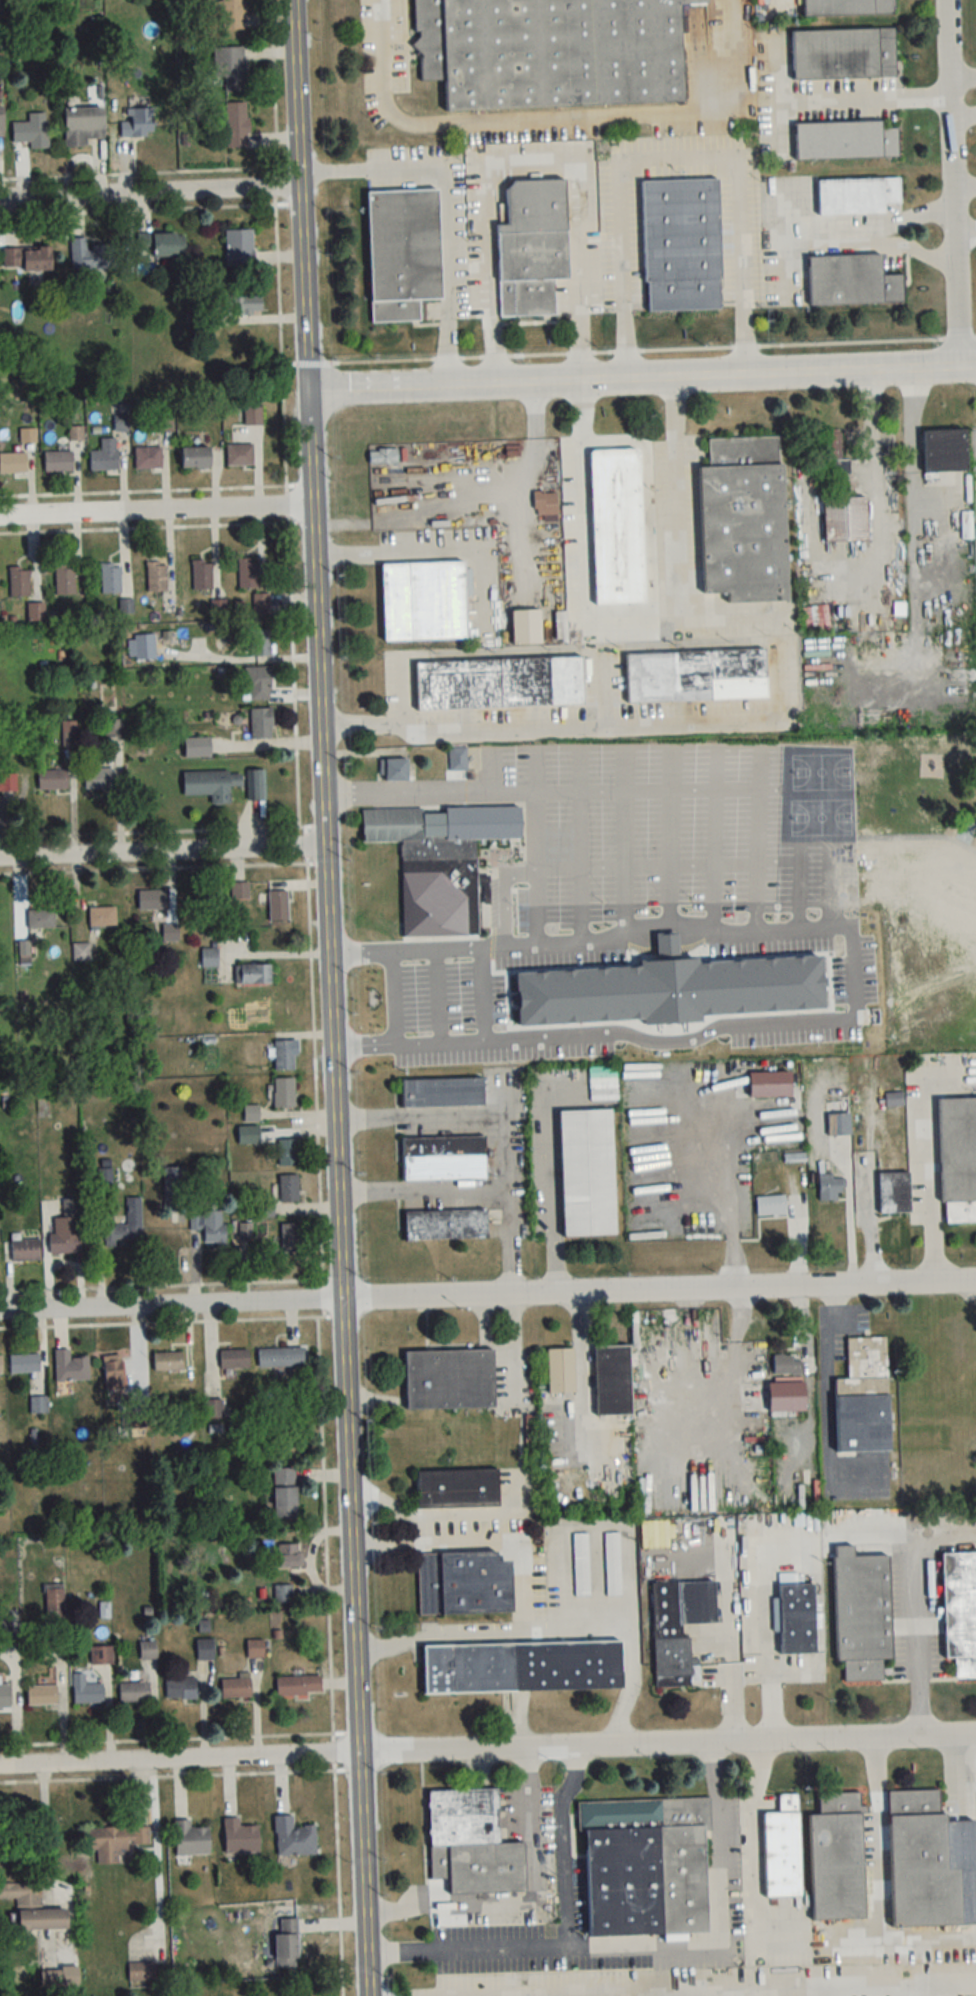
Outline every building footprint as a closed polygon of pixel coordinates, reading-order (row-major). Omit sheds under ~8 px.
[(221,29),(243,29),(243,0),(221,0),(221,29)] [(418,81),(444,80),(446,111),(683,103),(680,4),(707,3),(706,0),(415,0),(418,81)] [(893,15),(893,0),(802,0),(802,16),(893,15)] [(792,30),(793,79),(895,78),(894,29),(792,30)] [(213,47),(214,77),(224,77),(224,91),(246,91),(245,47),(213,47)] [(226,102),(226,127),(218,127),(218,146),(248,146),(247,102),(226,102)] [(105,107),(65,107),(65,147),(87,147),(87,139),(105,139),(105,107)] [(122,136),(152,136),(152,108),(122,108),(122,136)] [(12,122),(13,143),(29,143),(29,149),(47,148),(47,113),(28,113),(28,122),(12,122)] [(795,123),(796,160),(898,158),(897,127),(882,128),(881,121),(795,123)] [(718,178),(643,180),(645,311),(720,309),(718,178)] [(818,179),(818,214),(885,214),(885,202),(899,202),(899,178),(818,179)] [(565,179),(507,180),(508,223),(497,224),(499,316),(555,315),(554,279),(567,278),(565,179)] [(420,321),(420,300),(441,299),(438,189),(367,190),(370,322),(420,321)] [(252,230),(226,230),(226,266),(252,266),(252,230)] [(153,256),(185,256),(185,233),(137,233),(137,250),(153,250),(153,256)] [(115,268),(114,244),(86,245),(86,237),(69,237),(70,269),(115,268)] [(2,247),(2,270),(51,270),(51,247),(2,247)] [(809,304),(903,302),(902,274),(881,275),(881,254),(808,256),(809,304)] [(261,296),(229,296),(229,314),(261,314),(261,296)] [(245,408),(245,424),(261,424),(261,408),(245,408)] [(966,429),(923,429),(923,472),(966,472),(966,429)] [(824,537),(867,536),(866,496),(849,497),(848,459),(841,459),(841,433),(820,433),(820,458),(831,458),(832,497),(823,497),(824,537)] [(699,467),(702,593),(727,592),(728,602),(786,600),(782,436),(708,438),(709,466),(699,467)] [(117,439),(100,439),(100,451),(89,451),(89,470),(117,470),(117,439)] [(226,443),(226,465),(252,465),(252,443),(226,443)] [(161,469),(161,447),(135,447),(135,469),(161,469)] [(210,447),(181,447),(181,467),(210,467),(210,447)] [(369,463),(397,463),(397,448),(369,448),(369,463)] [(641,449),(590,450),(594,605),(645,604),(641,449)] [(44,452),(44,471),(73,471),(73,452),(44,452)] [(26,454),(0,454),(0,473),(26,473),(26,454)] [(534,515),(556,515),(556,492),(534,492),(534,515)] [(238,588),(257,588),(257,558),(238,558),(238,588)] [(192,591),(211,591),(211,560),(192,560),(192,591)] [(381,563),(383,641),(465,639),(464,561),(381,563)] [(120,563),(101,563),(101,593),(120,593),(120,563)] [(147,563),(147,595),(166,595),(166,563),(147,563)] [(55,566),(55,595),(75,595),(75,566),(55,566)] [(29,597),(29,567),(10,567),(10,597),(29,597)] [(252,594),(252,614),(268,614),(268,594),(252,594)] [(45,621),(45,604),(27,604),(27,621),(45,621)] [(540,645),(540,610),(512,610),(512,645),(540,645)] [(270,630),(249,630),(249,656),(270,656),(270,630)] [(155,634),(130,634),(130,660),(155,660),(155,634)] [(626,653),(627,702),(766,698),(764,650),(626,653)] [(582,658),(415,662),(416,710),(583,706),(582,658)] [(244,667),(244,700),(269,700),(269,667),(244,667)] [(249,709),(249,739),(271,739),(271,709),(249,709)] [(184,738),(184,758),(210,757),(210,738),(184,738)] [(449,772),(466,772),(466,748),(449,748),(449,772)] [(407,782),(407,760),(380,760),(380,782),(407,782)] [(114,769),(85,769),(85,788),(114,788),(114,769)] [(183,772),(183,796),(210,795),(210,804),(230,804),(229,787),(241,786),(241,770),(183,772)] [(265,770),(247,770),(247,801),(265,801),(265,770)] [(38,771),(38,790),(67,790),(67,771),(38,771)] [(16,774),(0,774),(0,792),(16,792),(16,774)] [(362,810),(363,842),(401,842),(402,937),(477,936),(476,840),(520,839),(520,807),(362,810)] [(231,883),(231,900),(248,900),(248,883),(231,883)] [(138,910),(169,910),(169,890),(138,890),(138,910)] [(268,922),(287,922),(287,891),(268,891),(268,922)] [(116,907),(89,907),(89,926),(116,926),(116,907)] [(27,928),(54,928),(54,910),(27,910),(27,928)] [(163,941),(177,941),(177,925),(163,925),(163,941)] [(29,965),(29,941),(18,941),(18,965),(29,965)] [(90,943),(72,943),(72,960),(90,960),(90,943)] [(202,949),(202,969),(218,969),(218,949),(202,949)] [(270,965),(234,965),(234,984),(270,984),(270,965)] [(274,1041),(274,1071),(293,1071),(293,1041),(274,1041)] [(616,1067),(589,1067),(589,1100),(616,1100),(616,1067)] [(294,1108),(294,1078),(273,1078),(273,1108),(294,1108)] [(400,1108),(484,1107),(483,1078),(399,1080),(400,1108)] [(938,1100),(942,1223),(975,1222),(975,1098),(938,1100)] [(244,1120),(258,1120),(258,1106),(244,1106),(244,1120)] [(611,1110),(559,1111),(562,1236),(614,1235),(611,1110)] [(827,1114),(827,1136),(849,1136),(849,1114),(827,1114)] [(402,1181),(486,1180),(485,1137),(401,1138),(402,1181)] [(278,1166),(296,1166),(296,1139),(278,1139),(278,1166)] [(786,1153),(786,1162),(805,1162),(805,1153),(786,1153)] [(186,1212),(186,1168),(164,1168),(164,1212),(186,1212)] [(910,1214),(909,1173),(878,1173),(879,1215),(910,1214)] [(298,1175),(279,1175),(279,1203),(298,1203),(298,1175)] [(819,1176),(819,1202),(838,1202),(838,1193),(844,1193),(844,1176),(819,1176)] [(756,1197),(756,1215),(786,1215),(786,1197),(756,1197)] [(141,1198),(125,1198),(126,1227),(104,1227),(104,1246),(141,1246),(141,1198)] [(79,1254),(78,1199),(62,1200),(62,1219),(51,1219),(51,1254),(79,1254)] [(486,1211),(404,1212),(404,1240),(487,1239),(486,1211)] [(224,1246),(223,1212),(190,1213),(190,1230),(203,1230),(204,1246),(224,1246)] [(252,1238),(252,1224),(240,1224),(240,1238),(252,1238)] [(281,1251),(300,1251),(300,1224),(281,1224),(281,1251)] [(39,1262),(39,1241),(11,1241),(11,1262),(39,1262)] [(846,1338),(848,1379),(834,1380),(836,1454),(889,1452),(886,1337),(846,1338)] [(595,1417),(630,1416),(630,1347),(595,1347),(595,1417)] [(257,1368),(303,1368),(303,1348),(257,1348),(257,1368)] [(88,1380),(88,1358),(69,1358),(69,1349),(55,1349),(55,1380),(88,1380)] [(547,1394),(574,1394),(574,1349),(547,1349),(547,1394)] [(220,1350),(220,1369),(248,1369),(248,1350),(220,1350)] [(405,1409),(494,1408),(494,1350),(405,1351),(405,1409)] [(183,1371),(183,1353),(153,1353),(153,1371),(183,1371)] [(38,1373),(38,1355),(10,1355),(10,1373),(38,1373)] [(124,1391),(122,1355),(103,1356),(105,1393),(124,1391)] [(773,1375),(801,1375),(801,1356),(773,1356),(773,1375)] [(29,1397),(29,1413),(47,1413),(47,1397),(29,1397)] [(222,1419),(222,1400),(205,1400),(205,1419),(222,1419)] [(295,1469),(273,1469),(274,1518),(296,1517),(295,1469)] [(416,1470),(416,1508),(496,1507),(495,1469),(416,1470)] [(573,1596),(589,1596),(589,1533),(573,1533),(573,1596)] [(620,1596),(620,1533),(605,1533),(605,1596),(620,1596)] [(277,1543),(277,1567),(302,1567),(302,1543),(277,1543)] [(836,1660),(844,1660),(844,1680),(882,1679),(881,1657),(891,1657),(888,1554),(853,1556),(853,1545),(833,1545),(836,1660)] [(417,1552),(419,1615),(512,1612),(511,1559),(496,1559),(495,1550),(417,1552)] [(944,1658),(954,1657),(955,1679),(975,1678),(975,1552),(941,1553),(944,1658)] [(716,1622),(715,1580),(651,1583),(655,1686),(699,1684),(698,1659),(690,1659),(689,1635),(682,1636),(682,1624),(716,1622)] [(815,1652),(814,1583),(779,1583),(780,1653),(815,1652)] [(290,1586),(275,1586),(275,1600),(290,1600),(290,1586)] [(64,1616),(64,1588),(43,1588),(43,1616),(64,1616)] [(9,1616),(0,1616),(0,1645),(9,1645),(9,1616)] [(197,1638),(197,1659),(213,1659),(213,1638),(197,1638)] [(246,1639),(246,1657),(264,1657),(264,1639),(246,1639)] [(622,1689),(621,1640),(423,1644),(424,1693),(622,1689)] [(156,1641),(139,1641),(139,1659),(156,1659),(156,1641)] [(90,1646),(90,1664),(112,1664),(112,1646),(90,1646)] [(276,1676),(276,1694),(320,1694),(320,1676),(276,1676)] [(221,1677),(221,1698),(251,1698),(251,1677),(221,1677)] [(166,1678),(166,1699),(196,1699),(196,1678),(166,1678)] [(119,1702),(149,1702),(149,1682),(119,1682),(119,1702)] [(103,1703),(103,1683),(73,1683),(73,1703),(103,1703)] [(0,1684),(0,1708),(10,1708),(10,1684),(0,1684)] [(27,1686),(27,1705),(56,1705),(56,1686),(27,1686)] [(523,1842),(497,1843),(496,1788),(428,1790),(430,1878),(449,1878),(449,1894),(525,1892),(523,1842)] [(891,1926),(962,1924),(960,1868),(947,1868),(946,1812),(940,1812),(939,1790),(888,1791),(891,1926)] [(863,1918),(860,1793),(818,1794),(819,1815),(809,1815),(811,1880),(800,1881),(798,1794),(777,1795),(778,1812),(762,1812),(764,1896),(811,1895),(811,1919),(863,1918)] [(664,1935),(664,1942),(687,1941),(687,1933),(709,1932),(705,1798),(583,1801),(586,1936),(664,1935)] [(275,1816),(275,1855),(315,1855),(315,1826),(292,1826),(292,1815),(275,1816)] [(224,1818),(224,1854),(259,1853),(258,1825),(239,1826),(239,1817),(224,1818)] [(209,1854),(208,1827),(190,1827),(190,1819),(174,1819),(175,1855),(209,1854)] [(89,1848),(97,1848),(97,1863),(132,1862),(132,1844),(149,1843),(148,1826),(88,1827),(89,1848)] [(16,1899),(16,1904),(40,1904),(40,1883),(0,1883),(0,1899),(16,1899)] [(18,1928),(67,1928),(67,1908),(18,1908),(18,1928)] [(273,1934),(273,1966),(297,1966),(297,1919),(279,1919),(279,1934),(273,1934)] [(155,1962),(128,1962),(128,1981),(155,1981),(155,1962)]
